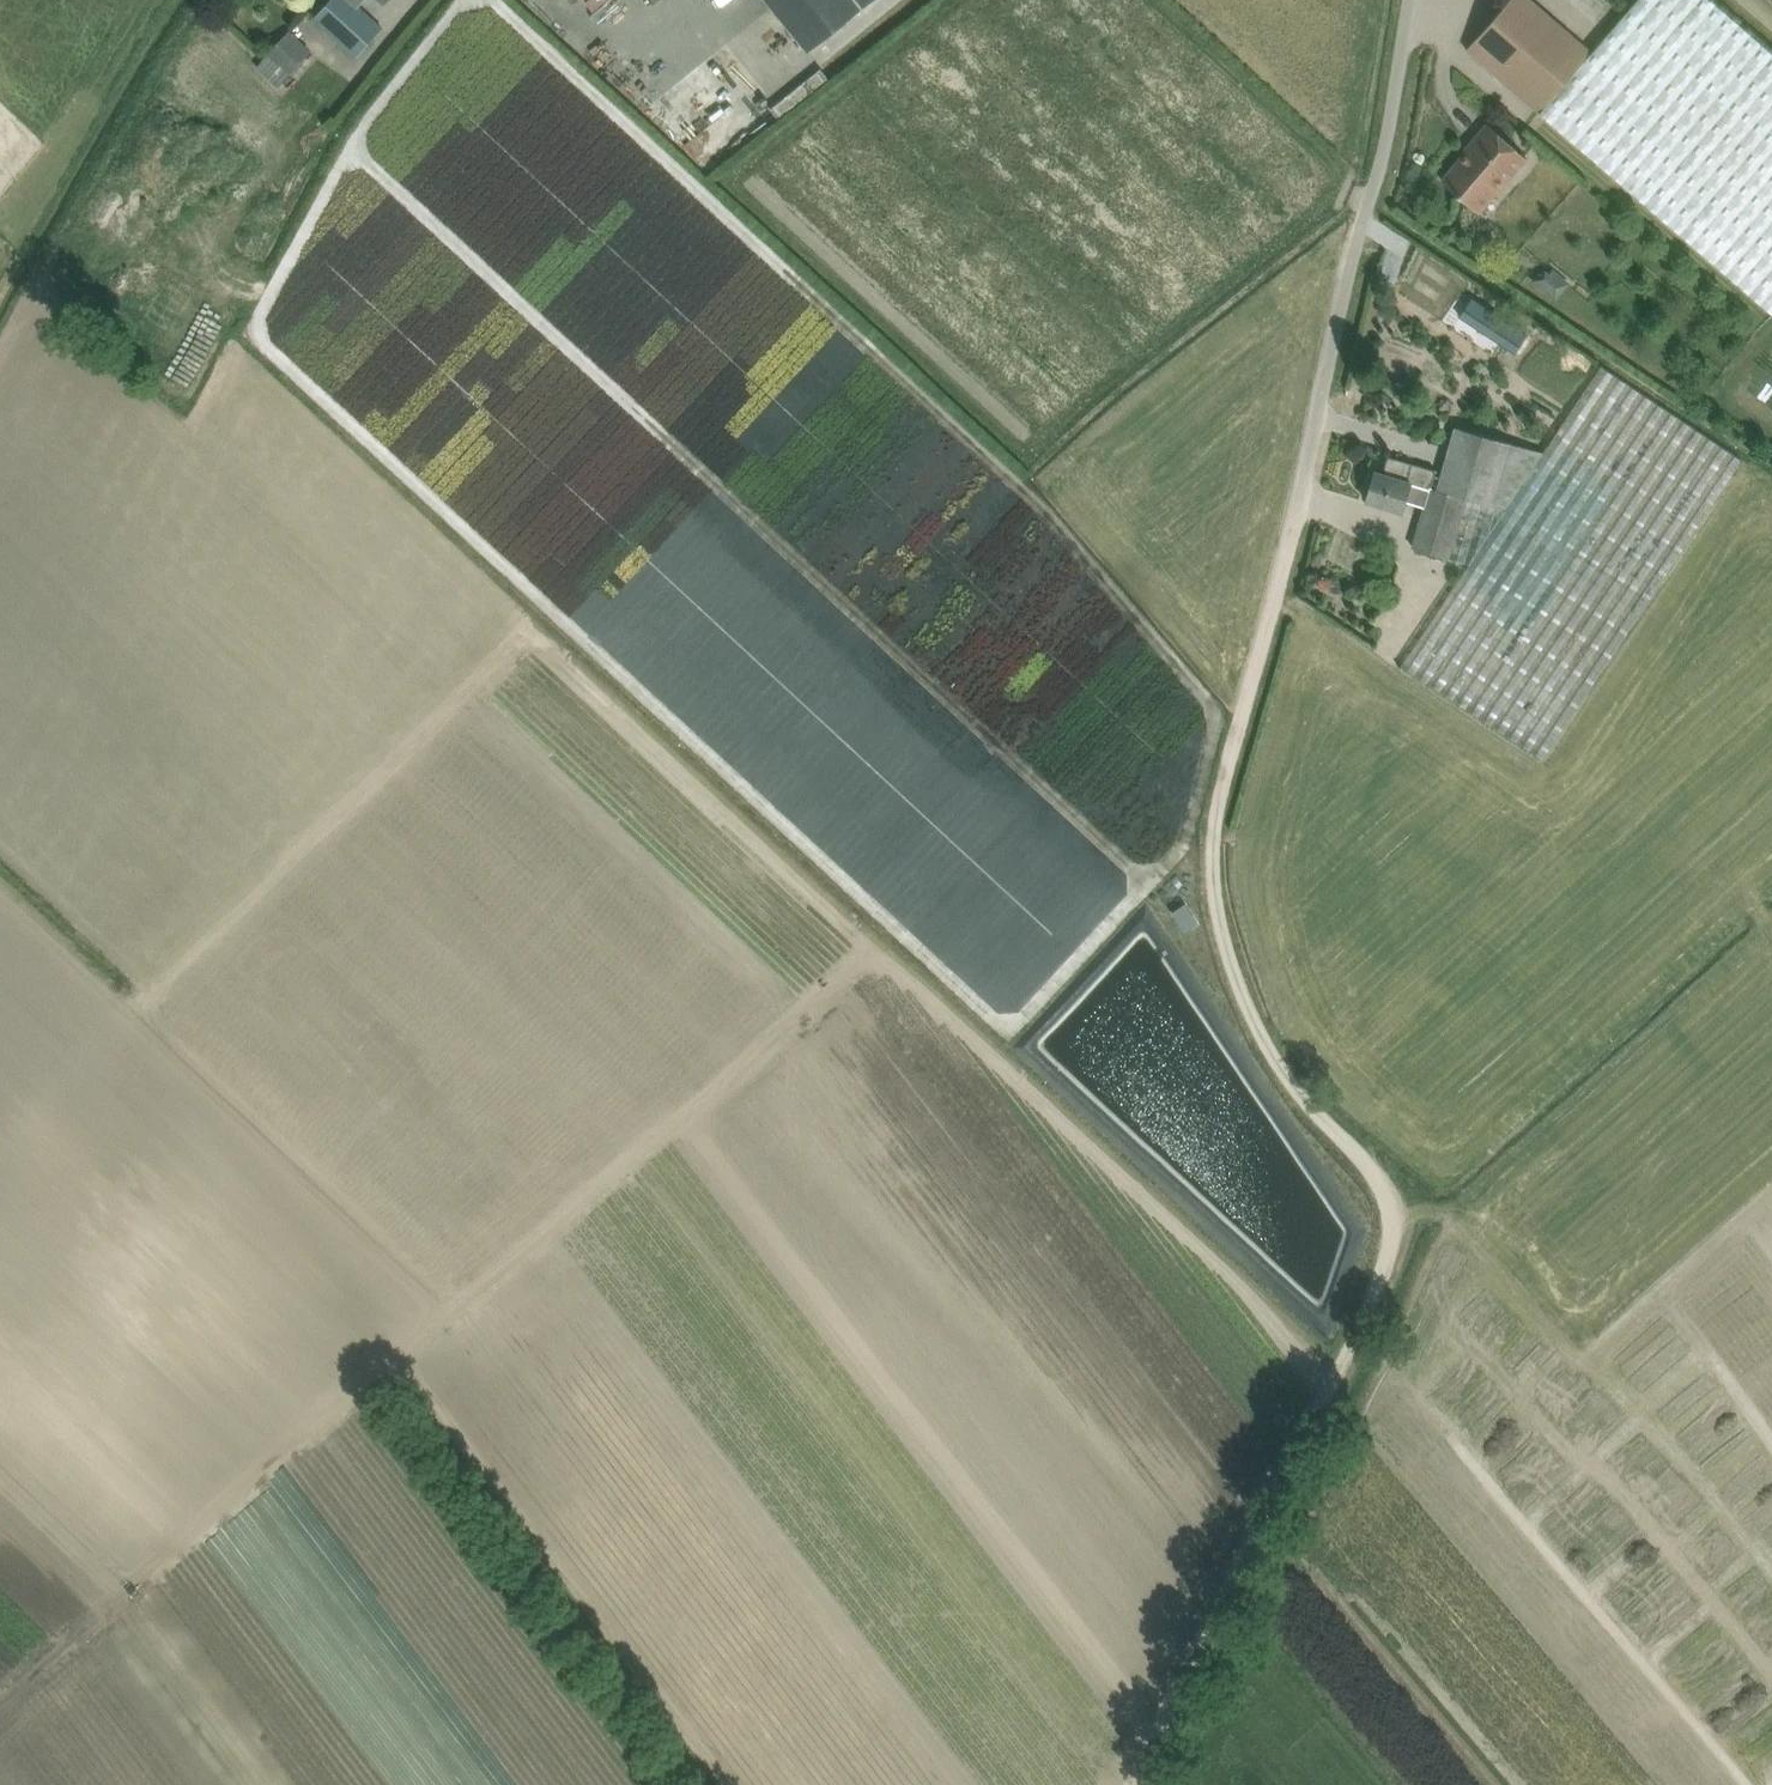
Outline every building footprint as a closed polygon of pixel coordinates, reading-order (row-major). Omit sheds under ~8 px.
[(362,0),(328,0),(312,18),(355,57),(383,27),(358,5),(362,0)] [(809,49),(870,0),(769,0),(809,49)] [(1714,0),(1637,0),(1592,51),(1533,0),(1509,0),(1467,48),(1771,312),(1771,51),(1714,0)] [(277,85),(310,51),(287,29),(255,64),(277,85)] [(715,67),(657,114),(688,152),(746,105),(715,67)] [(789,122),(839,84),(832,74),(781,112),(789,122)] [(1441,177),(1480,212),(1528,157),(1489,122),(1441,177)] [(1569,282),(1553,268),(1550,271),(1546,268),(1542,272),(1540,270),(1532,279),(1556,299),(1569,282)] [(1405,664),(1544,756),(1743,458),(1603,365),(1545,451),(1479,432),(1456,425),(1438,488),(1431,486),(1436,471),(1392,458),(1387,473),(1375,470),(1367,501),(1402,511),(1406,501),(1424,506),(1413,546),(1471,563),(1405,664)] [(1198,922),(1185,903),(1172,912),(1185,931),(1198,922)]
